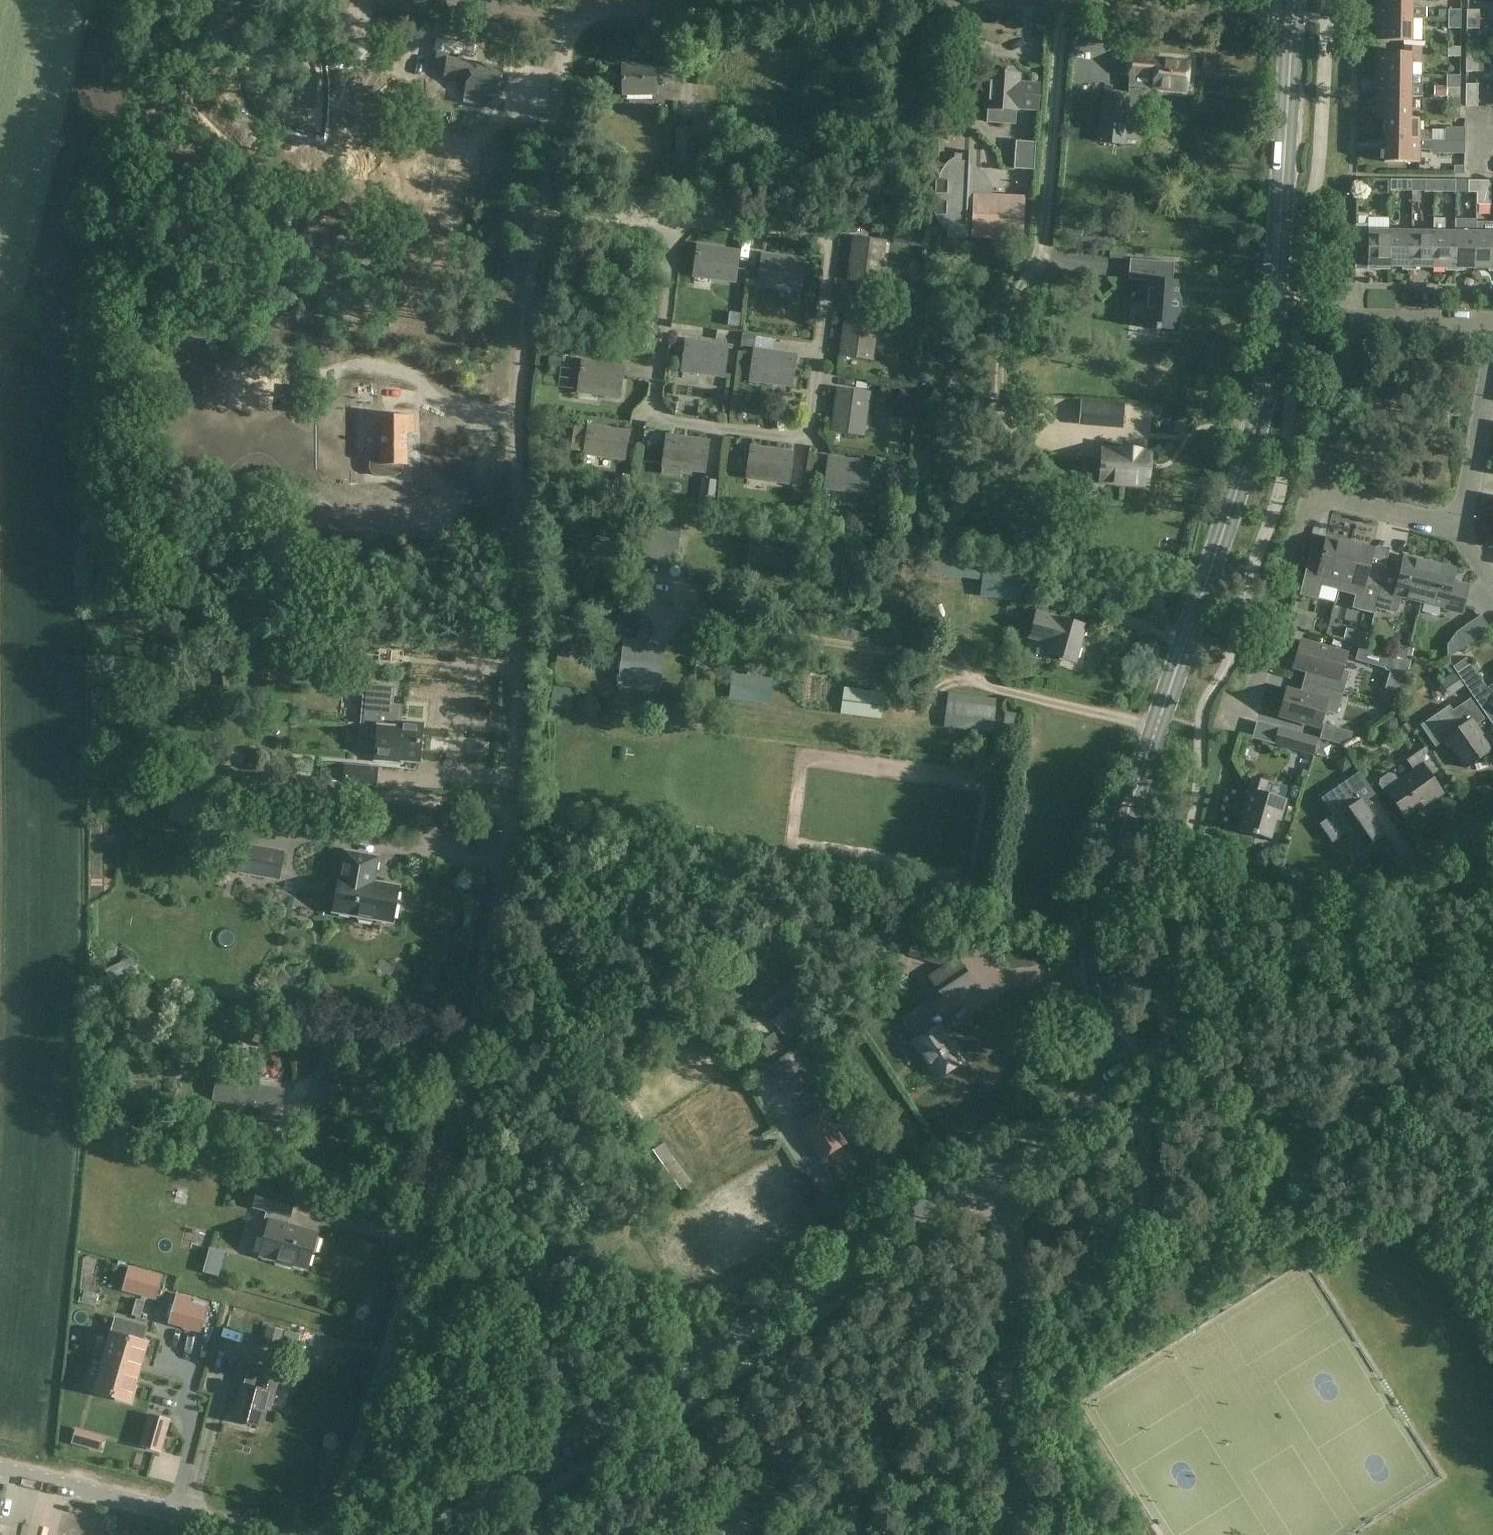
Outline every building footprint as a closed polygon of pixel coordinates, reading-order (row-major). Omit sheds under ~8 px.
[(1378,20),(1413,21),(1426,21),(1427,9),(1413,9),(1413,0),(1378,0),(1378,20)] [(1467,19),(1480,19),(1480,9),(1467,9),(1467,19)] [(1028,10),(1000,11),(1001,23),(1029,22),(1028,10)] [(1462,10),(1449,10),(1449,19),(1462,19),(1462,10)] [(1462,19),(1449,19),(1449,29),(1462,29),(1462,19)] [(1480,19),(1467,19),(1467,27),(1480,28),(1480,19)] [(1413,21),(1378,20),(1377,43),(1412,43),(1413,21)] [(1474,39),(1474,51),(1492,51),(1492,39),(1474,39)] [(1377,77),(1412,77),(1412,66),(1422,65),(1423,49),(1413,49),(1404,49),(1404,55),(1377,55),(1377,77)] [(1448,49),(1448,59),(1461,59),(1461,49),(1448,49)] [(1129,53),(1127,74),(1139,76),(1155,78),(1154,88),(1185,91),(1188,65),(1157,62),(1158,56),(1129,53)] [(1466,62),(1480,62),(1480,53),(1466,53),(1466,62)] [(460,61),(457,78),(468,80),(466,93),(498,98),(503,68),(460,61)] [(1480,62),(1466,62),(1466,72),(1489,72),(1489,62),(1480,62)] [(654,67),(622,67),(622,95),(654,95),(654,83),(672,83),(672,68),(654,68),(654,67)] [(990,74),(988,110),(1019,112),(1019,111),(1039,112),(1041,86),(1021,84),(1022,76),(1018,76),(1018,73),(1015,70),(1010,70),(1007,72),(1007,75),(990,74)] [(1377,77),(1376,99),(1412,99),(1422,99),(1422,84),(1412,84),(1412,77),(1377,77)] [(1448,99),(1461,99),(1461,77),(1447,77),(1447,86),(1434,86),(1434,99),(1448,99)] [(345,78),(343,101),(402,109),(407,88),(345,78)] [(1467,86),(1466,109),(1479,109),(1479,86),(1467,86)] [(1104,92),(1099,142),(1126,144),(1130,94),(1104,92)] [(1412,99),(1376,99),(1376,121),(1386,121),(1386,120),(1412,121),(1412,120),(1411,120),(1412,99)] [(1448,109),(1460,108),(1461,99),(1448,99),(1448,109)] [(1386,121),(1385,142),(1430,142),(1430,137),(1427,133),(1421,133),(1421,120),(1412,120),(1412,121),(1386,120),(1386,121)] [(1445,143),(1466,143),(1466,127),(1449,127),(1445,132),(1445,143)] [(1017,139),(1014,170),(1034,171),(1037,141),(1017,139)] [(1430,142),(1385,142),(1385,164),(1420,165),(1420,152),(1430,152),(1430,154),(1466,154),(1466,143),(1445,143),(1430,142)] [(968,238),(970,178),(972,153),(970,153),(970,163),(953,163),(953,162),(951,162),(946,168),(942,174),(940,182),(937,181),(937,195),(940,195),(939,203),(936,203),(935,216),(938,216),(938,222),(940,227),(945,231),(950,233),(950,239),(968,240),(968,238)] [(331,154),(328,174),(369,180),(372,160),(331,154)] [(1455,166),(1455,177),(1465,177),(1465,166),(1455,166)] [(970,178),(968,238),(974,238),(974,239),(1025,241),(1026,199),(993,197),(993,194),(993,191),(991,185),(988,179),(970,178)] [(1413,194),(1413,178),(1392,178),(1391,193),(1413,194)] [(1435,179),(1413,178),(1413,194),(1425,194),(1434,194),(1435,179)] [(1435,179),(1434,194),(1456,194),(1456,179),(1435,179)] [(1478,195),(1478,183),(1469,182),(1469,195),(1478,195)] [(1478,183),(1478,195),(1491,195),(1492,183),(1478,183)] [(1434,219),(1434,234),(1433,270),(1446,270),(1446,273),(1455,273),(1456,234),(1443,234),(1443,219),(1434,219)] [(1456,220),(1456,234),(1455,273),(1464,273),(1464,270),(1477,270),(1477,234),(1477,220),(1456,220)] [(1390,269),(1391,233),(1369,233),(1369,227),(1357,226),(1356,252),(1368,252),(1368,272),(1391,272),(1391,269),(1390,269)] [(1412,233),(1391,233),(1390,269),(1391,269),(1403,269),(1403,273),(1412,273),(1412,233)] [(1434,234),(1412,233),(1412,273),(1421,273),(1421,270),(1433,270),(1434,234)] [(1477,234),(1477,270),(1489,271),(1489,274),(1492,274),(1492,235),(1477,234)] [(855,240),(850,279),(879,284),(885,244),(855,240)] [(698,246),(694,276),(734,282),(739,252),(698,246)] [(763,256),(759,286),(799,292),(803,262),(763,256)] [(1157,329),(1179,331),(1182,283),(1174,283),(1175,263),(1132,260),(1130,281),(1148,282),(1146,321),(1158,322),(1157,329)] [(740,314),(730,313),(728,325),(739,326),(740,314)] [(847,315),(842,355),(871,359),(877,320),(847,315)] [(754,346),(756,336),(743,335),(742,345),(754,346)] [(686,342),(682,371),(723,377),(727,348),(686,342)] [(755,352),(751,381),(791,387),(796,358),(755,352)] [(561,366),(562,356),(550,355),(549,365),(561,366)] [(582,361),(577,391),(618,397),(622,367),(582,361)] [(900,388),(898,395),(902,402),(911,403),(912,390),(900,388)] [(839,391),(833,430),(863,435),(869,396),(839,391)] [(342,400),(326,401),(326,417),(342,417),(342,400)] [(1084,402),(1082,422),(1121,426),(1122,405),(1084,402)] [(383,418),(383,453),(373,452),(370,456),(370,470),(375,478),(390,479),(398,475),(402,470),(402,465),(406,465),(406,433),(414,433),(414,418),(383,418)] [(590,427),(586,453),(624,459),(628,432),(590,427)] [(668,437),(664,467),(704,472),(708,442),(668,437)] [(752,448),(748,478),(789,484),(793,454),(752,448)] [(1099,470),(1101,471),(1101,481),(1120,483),(1120,484),(1147,486),(1150,453),(1141,452),(1141,450),(1124,449),(1124,450),(1103,449),(1102,467),(1099,466),(1099,470)] [(885,470),(887,458),(877,456),(875,469),(885,470)] [(953,457),(945,457),(944,466),(952,467),(953,457)] [(829,459),(825,488),(866,494),(870,465),(829,459)] [(627,491),(630,477),(616,476),(614,490),(627,491)] [(702,492),(717,494),(718,482),(704,480),(702,492)] [(802,502),(803,491),(795,490),(794,501),(802,502)] [(632,492),(630,502),(637,504),(639,494),(632,492)] [(641,520),(637,557),(647,558),(647,561),(677,565),(683,519),(658,516),(658,522),(641,520)] [(751,537),(748,563),(790,569),(793,543),(751,537)] [(1321,586),(1337,590),(1338,591),(1350,543),(1327,537),(1322,556),(1321,562),(1309,559),(1300,594),(1318,599),(1318,598),(1321,586)] [(1368,573),(1373,549),(1350,543),(1338,591),(1356,595),(1353,607),(1374,612),(1375,608),(1376,608),(1383,577),(1368,573)] [(931,551),(928,575),(983,582),(981,597),(1022,602),(1027,561),(931,551)] [(1421,604),(1430,565),(1405,558),(1401,576),(1385,572),(1384,579),(1377,610),(1395,615),(1398,613),(1401,599),(1421,604)] [(1455,571),(1430,565),(1421,604),(1445,609),(1444,611),(1462,616),(1469,588),(1452,584),(1455,571)] [(1292,607),(1287,622),(1302,627),(1306,611),(1292,607)] [(1041,616),(1037,631),(1056,636),(1051,656),(1076,663),(1086,626),(1061,619),(1061,622),(1041,616)] [(1481,618),(1459,634),(1468,647),(1490,631),(1481,618)] [(625,661),(622,685),(661,690),(666,653),(643,650),(644,643),(633,642),(630,662),(625,661)] [(1307,685),(1343,695),(1349,674),(1343,672),(1347,657),(1302,644),(1295,668),(1310,673),(1307,685)] [(1359,648),(1355,661),(1385,669),(1388,656),(1359,648)] [(1444,666),(1450,674),(1455,671),(1449,663),(1444,666)] [(1458,675),(1481,709),(1492,701),(1492,686),(1488,690),(1471,666),(1458,675)] [(1464,686),(1454,672),(1440,682),(1450,696),(1464,686)] [(734,675),(731,700),(770,705),(774,680),(734,675)] [(364,684),(359,743),(377,744),(378,728),(398,729),(398,723),(402,724),(403,706),(394,705),(396,687),(364,684)] [(1343,695),(1307,685),(1303,697),(1288,692),(1281,717),(1320,728),(1325,713),(1337,716),(1343,695)] [(845,689),(841,716),(882,721),(887,687),(879,686),(878,693),(845,689)] [(560,689),(558,707),(573,709),(575,691),(560,689)] [(948,702),(945,729),(993,735),(997,700),(950,694),(949,702),(948,702)] [(1450,704),(1422,724),(1438,746),(1446,740),(1466,770),(1491,752),(1475,728),(1484,721),(1471,701),(1456,712),(1450,704)] [(1006,713),(1003,733),(1015,734),(1017,715),(1006,713)] [(1397,719),(1389,717),(1382,722),(1383,730),(1391,734),(1398,728),(1397,719)] [(419,760),(422,726),(402,724),(398,723),(398,729),(378,728),(377,744),(376,760),(399,762),(399,756),(408,757),(408,759),(419,760)] [(1324,723),(1320,736),(1345,744),(1350,741),(1353,731),(1324,723)] [(1412,730),(1407,723),(1400,727),(1405,735),(1412,730)] [(1320,738),(1281,726),(1275,746),(1314,757),(1320,738)] [(1443,795),(1431,778),(1430,776),(1440,769),(1441,769),(1426,747),(1407,760),(1408,762),(1415,772),(1400,782),(1395,774),(1389,774),(1380,779),(1379,785),(1382,789),(1386,790),(1387,791),(1406,819),(1427,804),(1428,806),(1443,795)] [(376,785),(377,768),(346,765),(344,782),(376,785)] [(1360,773),(1341,786),(1322,799),(1336,818),(1350,839),(1349,844),(1352,848),(1357,848),(1359,852),(1384,834),(1366,807),(1378,799),(1360,773)] [(1249,806),(1241,833),(1271,841),(1277,821),(1281,822),(1286,802),(1264,796),(1267,784),(1253,780),(1246,806),(1249,806)] [(695,827),(693,836),(712,840),(713,830),(695,827)] [(246,849),(241,875),(281,883),(285,857),(246,849)] [(342,881),(336,916),(360,920),(361,924),(373,927),(375,923),(395,926),(401,892),(375,887),(380,862),(349,856),(344,881),(342,881)] [(913,938),(909,951),(919,954),(923,942),(913,938)] [(748,977),(764,992),(787,967),(771,952),(748,977)] [(958,959),(931,977),(942,994),(969,976),(958,959)] [(134,978),(126,960),(105,971),(113,988),(134,978)] [(796,999),(771,1022),(785,1038),(811,1020),(796,999)] [(939,1025),(937,1027),(923,1006),(902,1020),(915,1041),(914,1042),(937,1078),(963,1061),(939,1025)] [(690,1017),(682,1025),(692,1037),(703,1029),(690,1017)] [(810,1114),(822,1106),(810,1088),(821,1080),(797,1045),(787,1052),(774,1035),(763,1041),(774,1061),(767,1066),(792,1101),(798,1097),(810,1114)] [(233,1039),(230,1054),(228,1063),(240,1065),(244,1041),(233,1039)] [(174,1057),(166,1057),(166,1069),(174,1070),(174,1060),(174,1057)] [(217,1081),(214,1099),(263,1108),(263,1117),(279,1120),(284,1092),(217,1081)] [(316,1083),(314,1107),(336,1108),(339,1084),(316,1083)] [(822,1106),(810,1114),(798,1122),(805,1133),(803,1134),(821,1161),(847,1143),(823,1107),(822,1106)] [(659,1147),(653,1138),(640,1147),(647,1156),(659,1147)] [(667,1148),(649,1159),(673,1197),(691,1185),(667,1148)] [(260,1190),(255,1208),(269,1212),(266,1223),(271,1224),(262,1257),(278,1261),(277,1264),(294,1268),(294,1265),(309,1270),(313,1253),(317,1254),(321,1240),(317,1239),(318,1235),(289,1227),(296,1200),(260,1190)] [(162,1278),(131,1268),(127,1280),(133,1283),(131,1292),(156,1299),(159,1290),(162,1278)] [(208,1304),(178,1295),(171,1320),(201,1329),(208,1304)] [(102,1362),(140,1373),(148,1344),(144,1343),(149,1326),(115,1316),(102,1361),(102,1362)] [(278,1350),(282,1331),(266,1327),(262,1346),(278,1350)] [(298,1345),(301,1335),(286,1331),(283,1345),(297,1349),(298,1345)] [(314,1357),(343,1360),(345,1339),(316,1336),(314,1357)] [(140,1373),(102,1362),(93,1391),(131,1402),(140,1373)] [(272,1409),(281,1370),(265,1366),(263,1372),(249,1368),(250,1362),(249,1362),(235,1420),(262,1427),(266,1407),(272,1409)] [(160,1450),(168,1419),(150,1414),(141,1445),(160,1450)] [(98,1450),(102,1436),(92,1433),(88,1447),(98,1450)]
